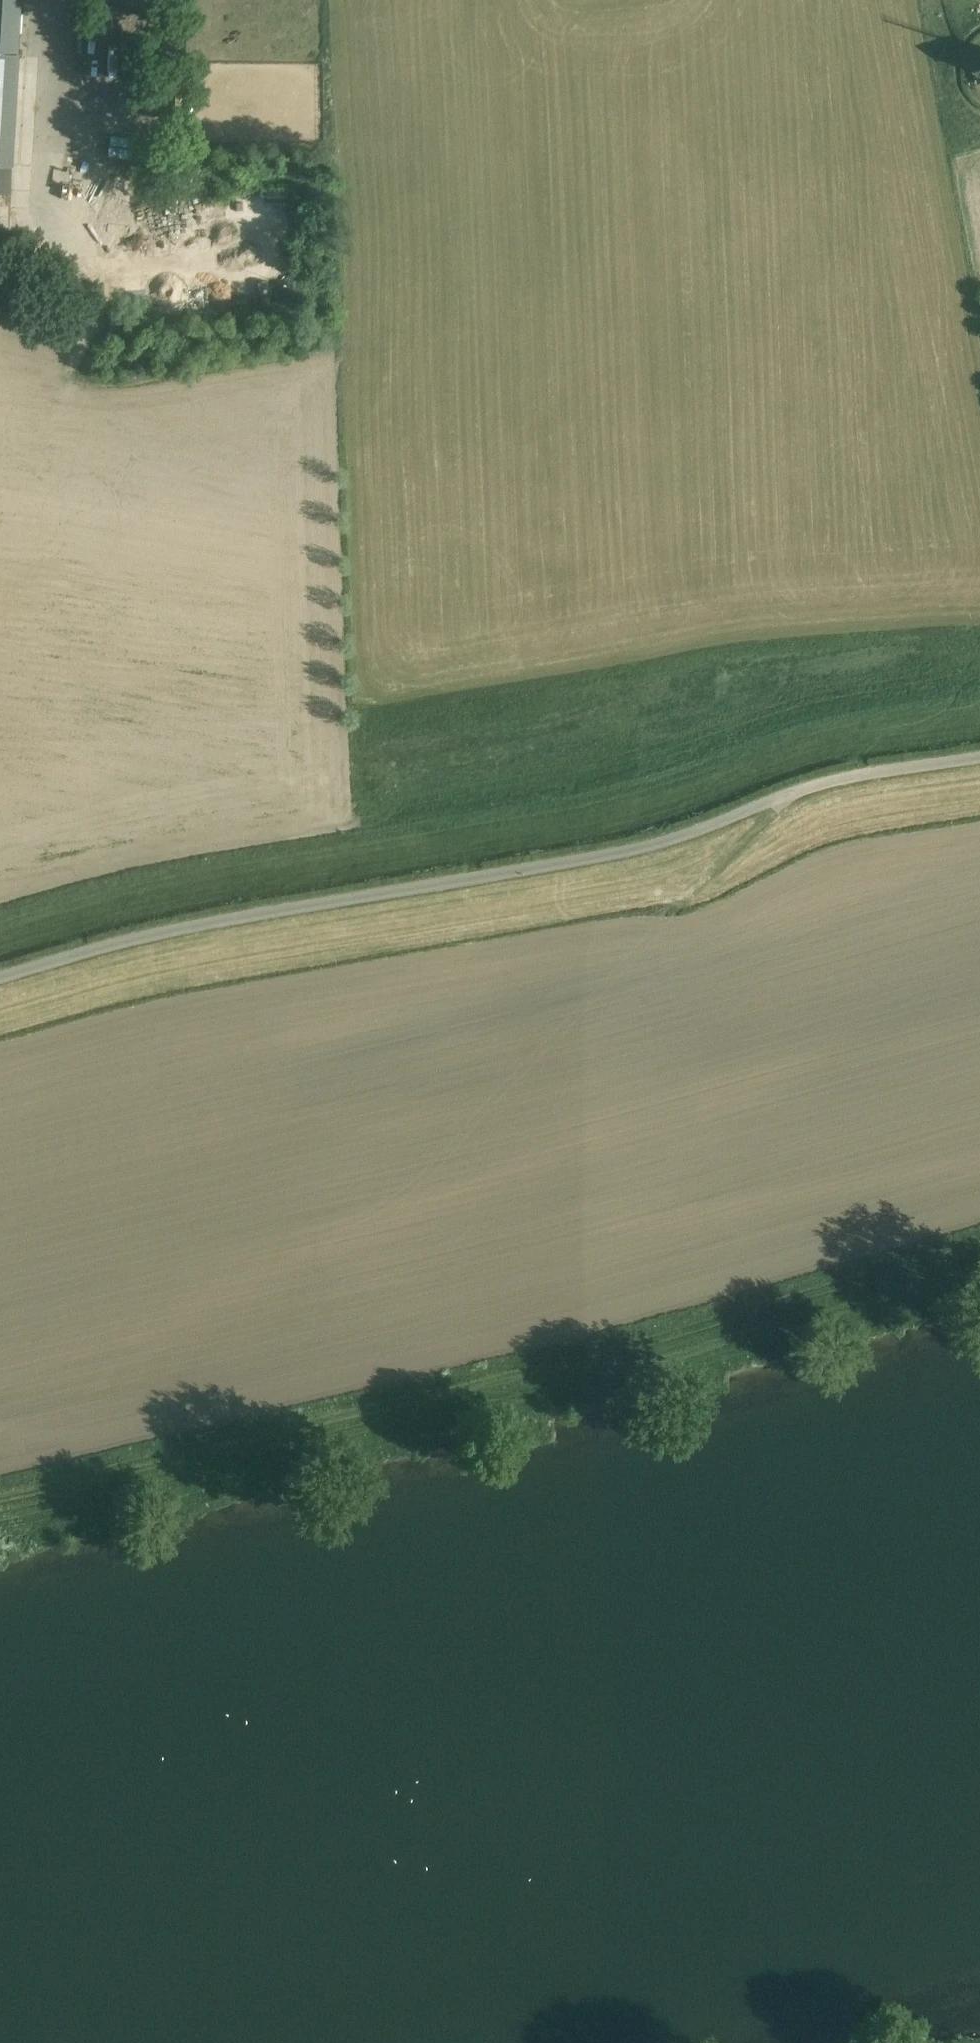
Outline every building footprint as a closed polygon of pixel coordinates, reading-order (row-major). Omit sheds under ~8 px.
[(9,199),(10,169),(13,169),(19,56),(19,58),(22,0),(0,0),(0,198),(9,199)]
